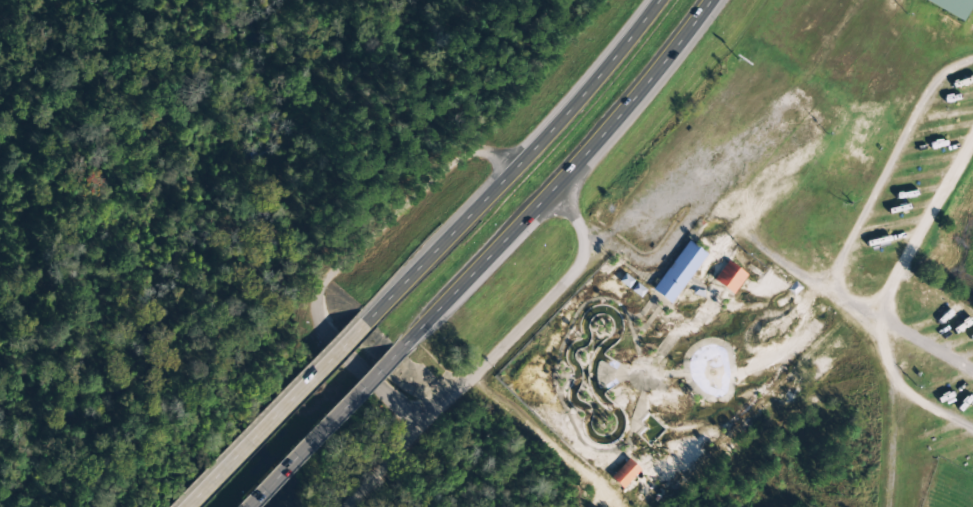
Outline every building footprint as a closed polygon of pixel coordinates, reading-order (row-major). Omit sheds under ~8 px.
[(961,22),(972,0),(919,0),(961,22)] [(706,256),(687,242),(650,290),(668,304),(706,256)] [(712,281),(732,295),(745,275),(726,261),(712,281)] [(621,489),(639,470),(627,459),(609,478),(621,489)]
